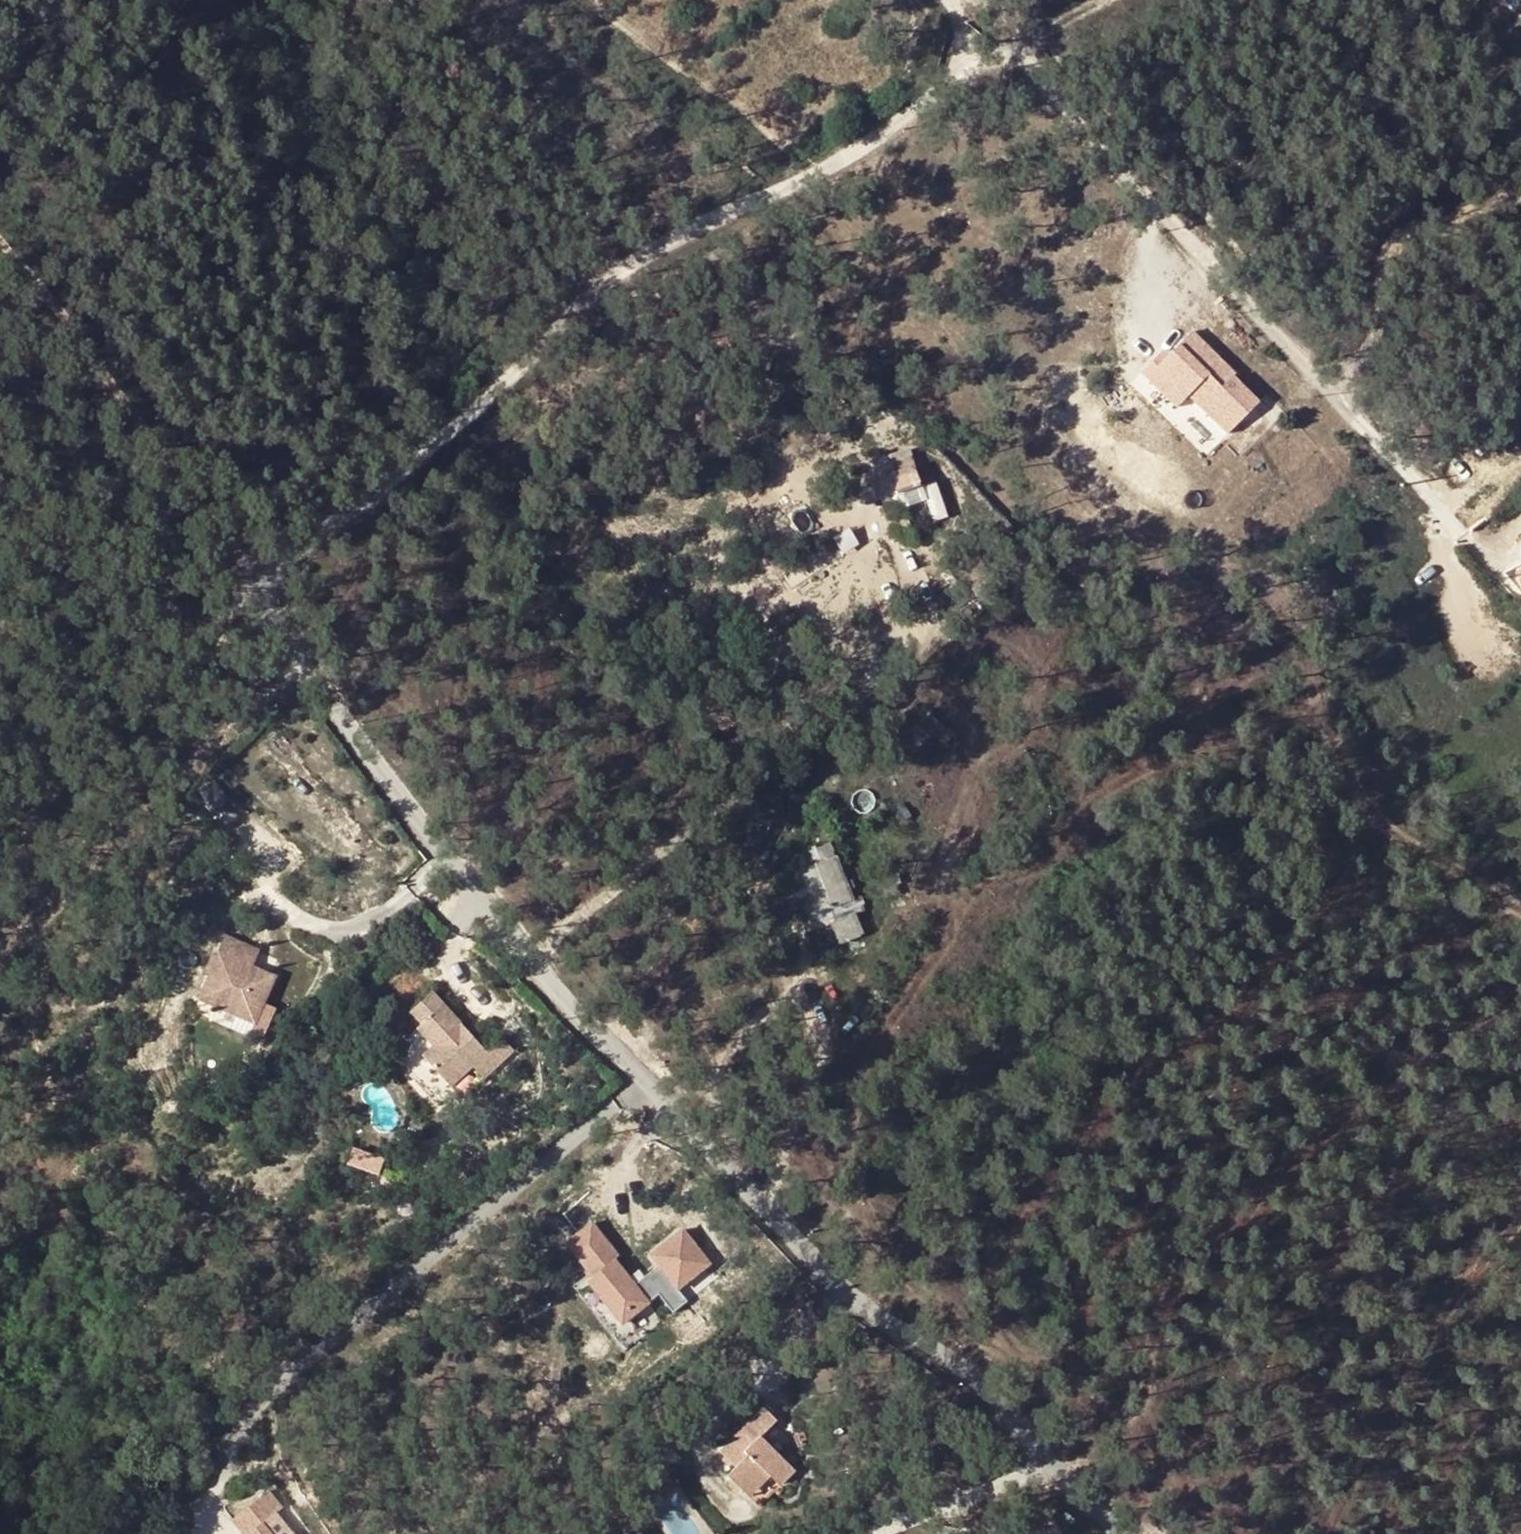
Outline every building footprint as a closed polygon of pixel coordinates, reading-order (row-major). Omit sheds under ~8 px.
[(1196,423),(1237,461),(1267,429),(1245,407),(1234,417),(1217,402),(1196,423)] [(871,457),(877,494),(919,488),(913,451),(871,457)] [(923,493),(881,507),(887,524),(929,511),(923,493)] [(896,537),(887,541),(895,561),(903,558),(896,537)] [(818,955),(838,947),(833,932),(822,933),(806,894),(839,881),(835,871),(792,890),(818,955)] [(839,881),(806,894),(822,933),(833,932),(838,947),(865,936),(860,923),(857,924),(839,881)] [(865,936),(838,947),(846,965),(873,957),(865,936)] [(229,937),(203,1000),(223,1008),(229,994),(245,1000),(240,1015),(261,1023),(281,976),(244,961),(251,945),(229,937)] [(492,1046),(478,1031),(474,1035),(467,1028),(471,1024),(437,988),(415,1008),(427,1020),(422,1024),(439,1043),(429,1052),(457,1082),(479,1061),(490,1073),(520,1044),(507,1032),(492,1046)] [(229,994),(223,1008),(240,1015),(245,1000),(229,994)] [(478,1031),(471,1024),(467,1028),(474,1035),(478,1031)] [(376,1173),(382,1156),(349,1145),(343,1162),(376,1173)] [(616,1326),(650,1302),(591,1219),(561,1240),(586,1276),(582,1279),(616,1326)] [(645,1252),(674,1291),(711,1263),(683,1224),(645,1252)] [(742,1495),(757,1509),(772,1494),(776,1497),(782,1491),(778,1487),(793,1471),(761,1437),(777,1421),(764,1408),(719,1453),(735,1468),(727,1476),(743,1492),(742,1495)] [(796,1436),(800,1447),(807,1445),(804,1434),(796,1436)] [(264,1524),(284,1509),(270,1492),(233,1521),(244,1533),(272,1533),(264,1524)]
